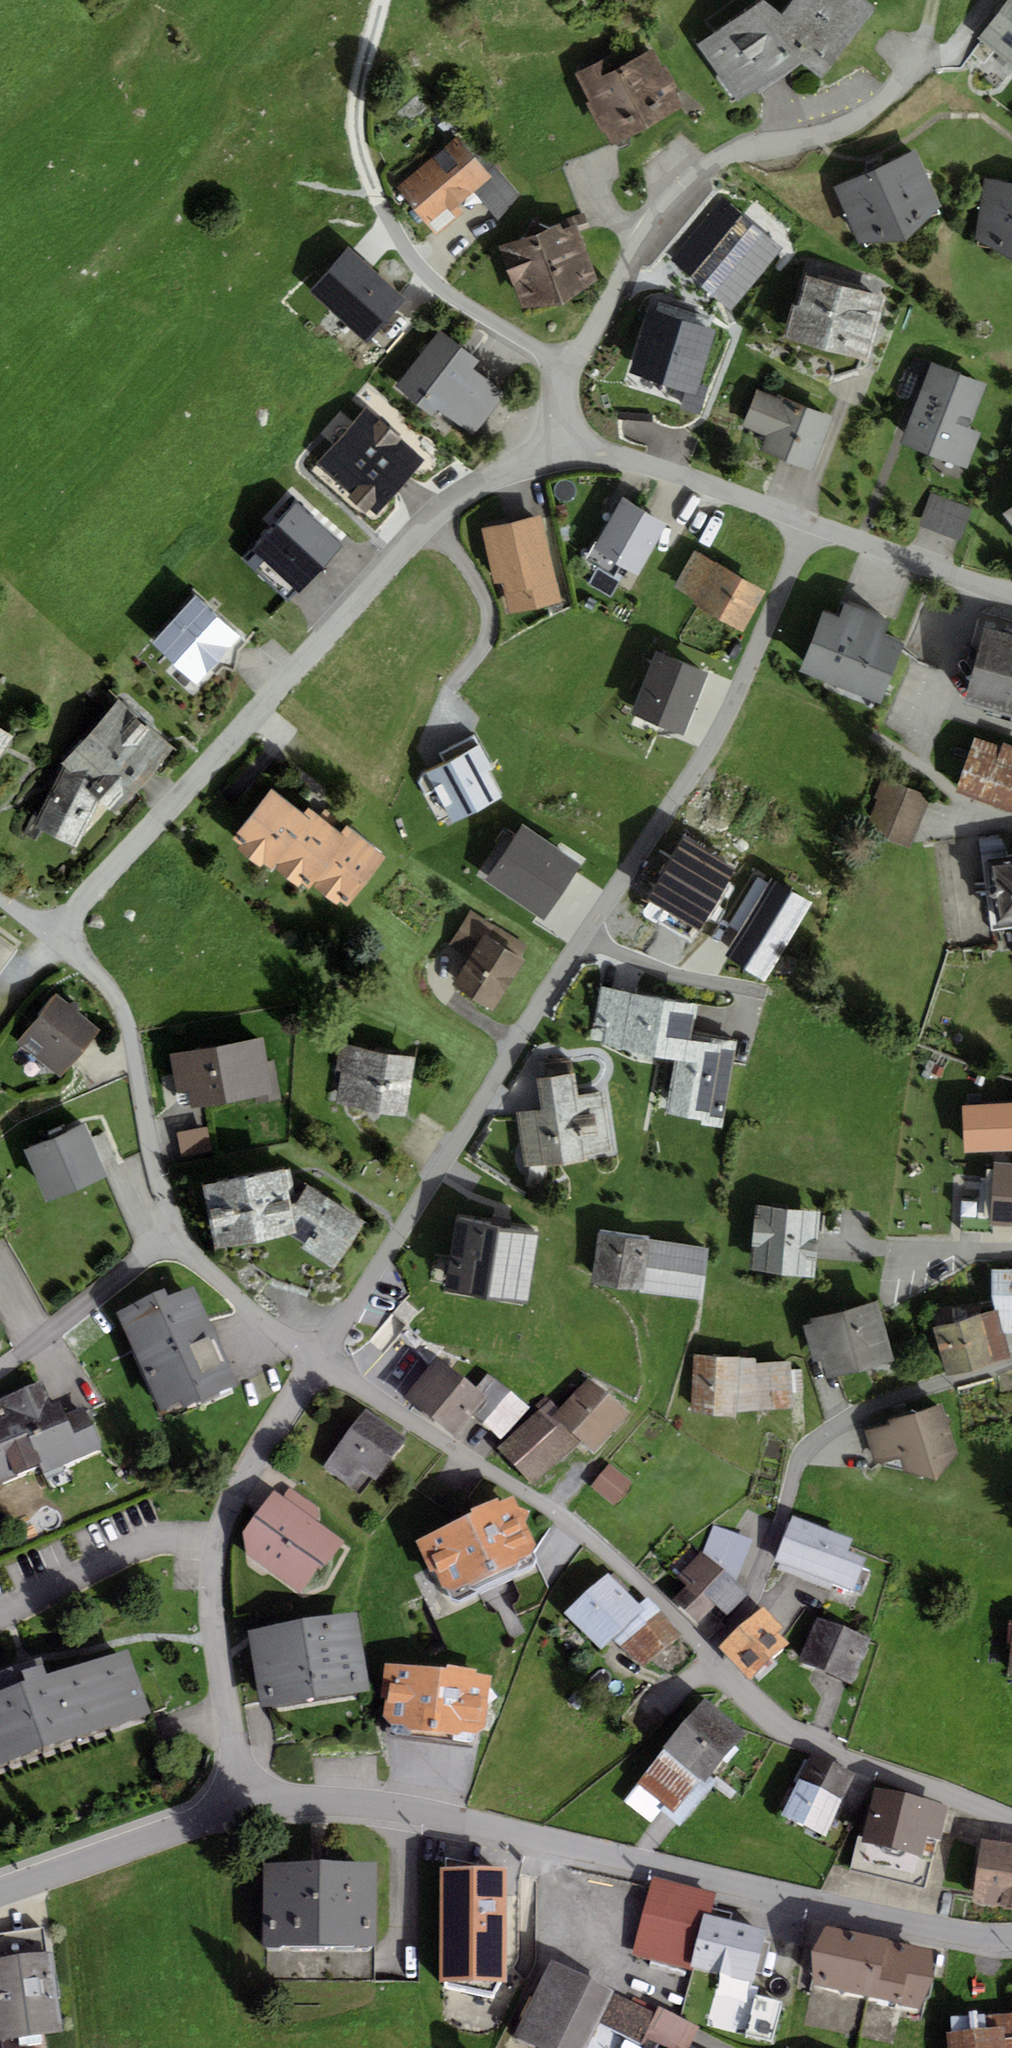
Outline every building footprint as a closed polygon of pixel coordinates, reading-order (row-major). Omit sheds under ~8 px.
[(821,78),(832,65),(776,22),(782,14),(763,0),(697,46),(740,104),(802,64),(821,78)] [(865,0),(793,0),(782,14),(776,22),(832,65),(876,9),(865,0)] [(978,39),(1011,67),(1011,0),(1007,0),(978,39)] [(613,146),(685,109),(655,51),(631,63),(624,50),(576,75),(613,146)] [(457,137),(397,187),(429,225),(458,201),(472,190),(489,176),(485,172),(457,137)] [(916,150),(833,187),(859,244),(907,240),(942,207),(916,150)] [(493,166),(485,172),(489,176),(472,190),(501,225),(525,206),(493,166)] [(984,179),(975,241),(1011,260),(1011,183),(984,179)] [(458,201),(429,225),(437,236),(467,212),(458,201)] [(690,276),(731,310),(782,246),(741,212),(690,276)] [(572,216),(498,245),(525,312),(599,282),(572,216)] [(347,246),(308,289),(367,342),(379,330),(385,335),(401,317),(395,312),(406,299),(347,246)] [(785,338),(868,361),(877,329),(886,295),(807,274),(797,307),(794,306),(785,338)] [(658,303),(655,313),(692,324),(695,314),(658,303)] [(707,386),(700,384),(716,331),(692,324),(655,313),(648,311),(629,376),(684,392),(679,409),(699,415),(707,386)] [(440,330),(394,386),(434,418),(440,410),(471,436),(505,393),(474,368),(479,362),(440,330)] [(986,384),(932,364),(902,444),(967,468),(980,432),(969,428),(986,384)] [(763,436),(768,437),(763,450),(812,470),(833,417),(784,397),(779,395),(777,399),(756,390),(741,427),(763,436)] [(425,461),(398,437),(401,434),(382,417),(380,420),(366,408),(318,461),(351,491),(347,496),(366,514),(371,508),(377,514),(425,461)] [(971,508),(931,493),(919,525),(959,540),(971,508)] [(613,576),(619,565),(638,575),(666,523),(621,499),(597,544),(594,542),(584,560),(613,576)] [(343,544),(296,501),(276,524),(323,566),(343,544)] [(1002,512),(1011,525),(1011,506),(1002,512)] [(560,602),(541,516),(491,528),(482,530),(494,586),(503,583),(510,613),(560,602)] [(301,590),(323,566),(276,524),(254,548),(301,590)] [(696,551),(675,589),(706,606),(703,612),(741,633),(744,628),(765,590),(696,551)] [(152,646),(196,685),(241,635),(196,596),(152,646)] [(824,611),(799,671),(880,704),(904,644),(883,635),(889,620),(845,603),(839,618),(824,611)] [(963,703),(1011,716),(1011,636),(983,629),(963,703)] [(685,736),(707,672),(655,654),(633,718),(685,736)] [(144,783),(174,749),(119,700),(88,734),(144,783)] [(0,728),(0,755),(12,736),(0,728)] [(144,783),(88,734),(62,764),(64,767),(35,827),(76,847),(99,797),(117,813),(144,783)] [(428,772),(452,822),(503,797),(474,737),(441,754),(445,763),(428,772)] [(974,738),(954,792),(1011,813),(1011,748),(1002,744),(1000,747),(974,738)] [(932,800),(892,783),(872,830),(912,847),(932,800)] [(303,814),(272,789),(232,840),(242,847),(238,851),(262,869),(265,866),(273,872),(275,869),(300,888),(303,884),(311,890),(314,886),(337,904),(340,900),(348,906),(386,857),(346,826),(341,834),(308,808),(303,814)] [(521,824),(484,879),(543,919),(580,863),(521,824)] [(700,931),(735,869),(682,840),(647,902),(700,931)] [(983,859),(992,931),(1011,928),(1011,856),(983,859)] [(765,982),(813,903),(773,878),(724,957),(765,982)] [(526,961),(519,957),(527,945),(471,910),(444,953),(465,966),(452,986),(494,1012),(526,961)] [(695,1003),(601,987),(594,1025),(607,1027),(603,1048),(675,1061),(684,1062),(689,1033),(695,1003)] [(61,1078),(100,1030),(57,994),(18,1042),(61,1078)] [(722,1123),(732,1071),(737,1041),(689,1033),(684,1062),(675,1061),(665,1113),(675,1115),(701,1119),(701,1124),(721,1128),(722,1123)] [(276,1060),(267,1062),(262,1038),(170,1053),(176,1091),(188,1090),(191,1108),(255,1097),(256,1104),(282,1100),(276,1060)] [(416,1056),(339,1045),(335,1070),(342,1071),(337,1105),(407,1116),(416,1056)] [(540,1101),(542,1111),(516,1115),(525,1167),(611,1154),(602,1102),(601,1092),(577,1095),(574,1074),(537,1080),(540,1101)] [(962,1105),(964,1153),(1011,1150),(1011,1103),(962,1105)] [(23,1152),(46,1203),(110,1175),(87,1124),(68,1132),(64,1123),(47,1131),(51,1139),(23,1152)] [(177,1133),(182,1158),(211,1153),(206,1128),(177,1133)] [(994,1162),(991,1197),(1011,1198),(1011,1164),(994,1162)] [(290,1205),(283,1170),(204,1185),(216,1249),(296,1233),(290,1205)] [(365,1223),(307,1186),(290,1205),(296,1233),(296,1237),(306,1243),(302,1250),(334,1270),(365,1223)] [(991,1197),(989,1225),(1011,1227),(1011,1198),(991,1197)] [(815,1278),(820,1210),(757,1205),(752,1274),(815,1278)] [(528,1304),(538,1235),(456,1223),(446,1292),(528,1304)] [(648,1241),(648,1237),(600,1232),(594,1286),(642,1291),(648,1241)] [(709,1249),(648,1241),(642,1291),(703,1299),(709,1249)] [(992,1270),(992,1298),(994,1311),(997,1310),(1004,1335),(1011,1334),(1011,1269),(992,1270)] [(194,1286),(169,1297),(166,1289),(116,1311),(161,1410),(181,1401),(184,1408),(237,1385),(194,1286)] [(878,1301),(811,1318),(813,1325),(805,1327),(814,1362),(822,1360),(827,1379),(894,1362),(878,1301)] [(1004,1335),(997,1310),(994,1311),(932,1328),(945,1374),(1010,1356),(1004,1335)] [(757,1357),(694,1354),(691,1412),(736,1417),(737,1412),(796,1407),(792,1362),(756,1364),(757,1357)] [(434,1360),(405,1400),(462,1441),(476,1420),(491,1401),(476,1390),(434,1360)] [(529,1407),(487,1375),(476,1390),(491,1401),(476,1420),(502,1441),(529,1407)] [(588,1380),(558,1408),(550,1415),(582,1444),(595,1454),(629,1413),(588,1380)] [(66,1416),(60,1402),(52,1405),(47,1392),(42,1381),(0,1399),(0,1481),(40,1464),(45,1475),(103,1451),(84,1408),(66,1416)] [(548,1399),(497,1447),(533,1484),(582,1444),(550,1415),(558,1408),(548,1399)] [(943,1403),(888,1420),(890,1426),(865,1431),(875,1463),(882,1462),(883,1466),(937,1483),(960,1454),(943,1403)] [(365,1410),(322,1469),(348,1488),(360,1472),(374,1482),(406,1439),(365,1410)] [(617,1504),(631,1484),(607,1467),(593,1487),(617,1504)] [(290,1487),(283,1497),(319,1522),(320,1508),(290,1487)] [(283,1497),(274,1490),(242,1532),(245,1556),(300,1592),(318,1567),(321,1571),(346,1542),(319,1522),(283,1497)] [(473,1513),(416,1541),(431,1573),(436,1571),(443,1588),(448,1589),(452,1600),(459,1601),(534,1565),(536,1558),(532,1552),(538,1550),(526,1522),(531,1511),(520,1508),(514,1495),(500,1502),(498,1496),(471,1508),(473,1513)] [(792,1515),(774,1561),(779,1563),(776,1570),(806,1581),(826,1528),(792,1515)] [(753,1540),(713,1525),(702,1552),(735,1584),(753,1540)] [(826,1528),(806,1581),(832,1591),(834,1586),(852,1593),(866,1558),(848,1551),(853,1538),(826,1528)] [(735,1584),(702,1552),(678,1578),(687,1587),(673,1601),(710,1635),(748,1595),(735,1584)] [(608,1573),(564,1612),(601,1649),(612,1639),(646,1610),(639,1604),(608,1573)] [(649,1597),(639,1604),(646,1610),(612,1639),(643,1665),(683,1636),(649,1597)] [(764,1606),(718,1646),(747,1680),(789,1644),(778,1631),(782,1627),(764,1606)] [(357,1612),(247,1630),(260,1709),(370,1691),(357,1612)] [(870,1638),(817,1617),(799,1663),(852,1683),(870,1638)] [(151,1713),(128,1647),(47,1675),(41,1657),(0,1672),(0,1767),(151,1713)] [(446,1669),(385,1664),(381,1699),(386,1700),(383,1716),(390,1724),(389,1729),(395,1734),(472,1743),(476,1739),(477,1733),(484,1728),(492,1675),(477,1673),(478,1669),(447,1664),(446,1669)] [(703,1783),(744,1733),(701,1699),(660,1749),(663,1751),(699,1780),(703,1783)] [(674,1811),(699,1780),(663,1751),(638,1782),(674,1811)] [(826,1836),(854,1773),(808,1753),(781,1816),(826,1836)] [(947,1805),(875,1787),(866,1821),(861,1842),(921,1857),(927,1836),(938,1839),(947,1805)] [(1011,1894),(1011,1843),(982,1839),(973,1903),(1010,1909),(1011,1894)] [(264,1863),(264,1946),(378,1947),(378,1864),(264,1863)] [(507,1982),(508,1867),(441,1867),(441,1982),(507,1982)] [(715,1892),(653,1876),(633,1955),(688,1969),(702,1913),(709,1915),(715,1892)] [(709,1915),(702,1913),(688,1969),(752,1986),(767,1930),(709,1915)] [(934,1950),(824,1926),(810,1986),(921,2010),(934,1950)] [(0,1959),(0,2040),(62,2032),(51,1952),(0,1959)] [(613,1991),(549,1960),(513,2035),(540,2047),(585,2047),(599,2021),(613,1991)] [(655,2011),(613,1991),(599,2021),(640,2041),(655,2011)] [(640,2041),(656,2047),(690,2047),(691,2046),(700,2026),(657,2006),(655,2011),(640,2041)] [(950,2018),(951,2031),(946,2032),(948,2047),(1011,2047),(1011,2012),(950,2018)]
